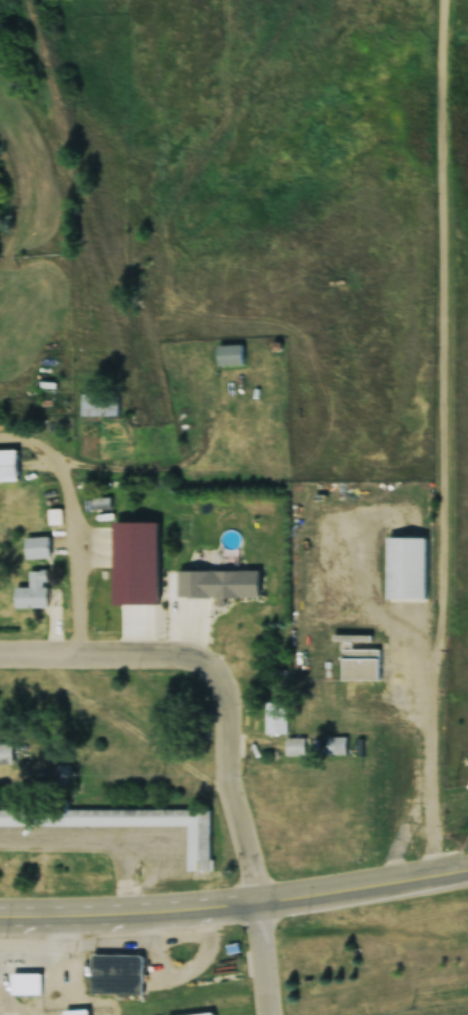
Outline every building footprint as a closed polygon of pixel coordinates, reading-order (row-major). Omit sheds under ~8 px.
[(243,366),(243,346),(218,346),(218,366),(243,366)] [(80,417),(118,417),(118,395),(80,395),(80,417)] [(16,483),(16,451),(0,451),(0,483),(16,483)] [(25,538),(25,560),(49,560),(49,538),(25,538)] [(426,602),(426,538),(387,538),(387,602),(426,602)] [(15,589),(15,610),(47,610),(47,571),(29,571),(29,589),(15,589)] [(178,598),(259,598),(260,572),(178,572),(178,598)] [(120,582),(103,582),(103,592),(120,592),(120,582)] [(105,608),(123,608),(123,600),(105,600),(105,608)] [(351,651),(351,643),(343,643),(343,682),(380,682),(380,651),(351,651)] [(266,735),(288,735),(288,703),(266,703),(266,735)] [(307,748),(313,748),(313,738),(287,738),(287,757),(307,757),(307,748)] [(346,738),(326,738),(326,755),(346,755),(346,738)] [(12,765),(12,744),(0,744),(0,765),(12,765)] [(188,827),(188,872),(210,872),(210,810),(0,810),(0,828),(188,827)] [(367,825),(367,836),(389,835),(389,825),(367,825)] [(93,956),(93,996),(143,996),(143,956),(93,956)] [(41,974),(13,974),(13,996),(41,996),(41,974)]
